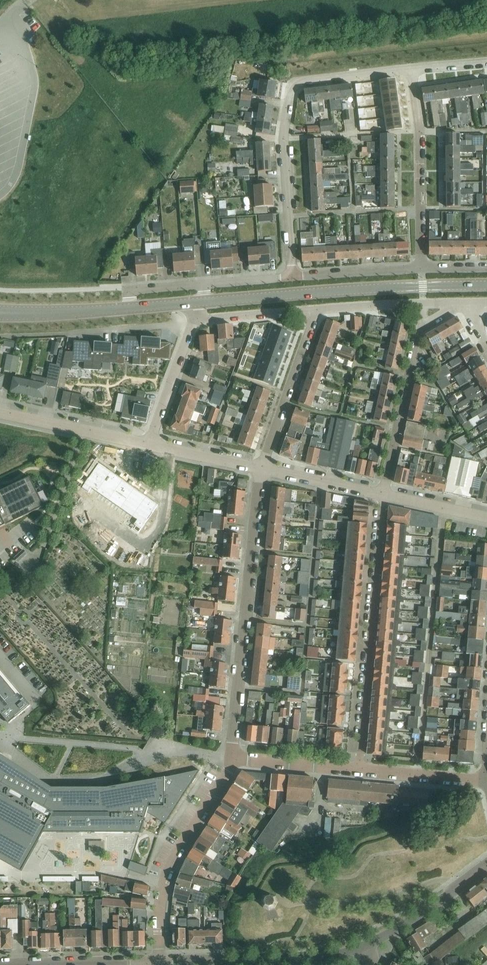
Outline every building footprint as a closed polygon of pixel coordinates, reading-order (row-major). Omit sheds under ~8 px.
[(482,80),(470,82),(472,96),(474,109),(479,109),(477,95),(484,94),(482,80)] [(244,101),(251,102),(251,96),(274,99),(276,84),(260,81),(258,93),(241,91),(240,100),(240,101),(244,101)] [(382,95),(396,93),(394,81),(380,83),(373,84),(366,85),(367,89),(374,88),(374,90),(381,89),(382,95)] [(465,97),(472,96),(470,82),(458,84),(464,124),(469,124),(465,97)] [(458,84),(446,86),(448,99),(454,98),(458,125),(464,124),(458,84)] [(352,86),(340,87),(341,102),(347,101),(347,99),(353,98),(352,86)] [(448,99),(446,86),(434,88),(440,127),(446,126),(445,114),(443,114),(441,100),(448,99)] [(340,87),(328,88),(329,100),(335,100),(335,102),(341,102),(340,87)] [(328,88),(316,90),(319,116),(319,113),(324,113),(323,101),(329,100),(328,88)] [(434,127),(440,127),(434,88),(422,89),(424,103),(430,102),(434,127)] [(319,116),(316,90),(304,91),(306,103),(312,103),(313,118),(319,117),(319,116)] [(382,95),(383,107),(398,105),(396,93),(382,95)] [(338,121),(344,120),(344,121),(350,120),(348,104),(336,105),(337,111),(343,111),(343,112),(337,112),(338,121)] [(245,117),(271,121),(273,107),(260,105),(259,114),(252,113),(252,114),(245,113),(245,117)] [(383,107),(385,119),(400,117),(398,105),(383,107)] [(256,133),(269,135),(271,121),(245,117),(244,122),(250,123),(250,125),(257,127),(256,133)] [(402,129),(400,117),(385,119),(387,131),(402,129)] [(369,132),(378,132),(378,125),(379,125),(379,119),(371,121),(372,125),(369,126),(369,132)] [(333,132),(332,121),(320,122),(321,133),(333,132)] [(238,126),(226,124),(224,135),(231,136),(237,137),(238,126)] [(459,134),(445,134),(445,147),(482,146),(482,136),(472,136),(472,141),(459,141),(459,134)] [(243,138),(237,137),(231,136),(230,143),(242,145),(243,138)] [(380,142),(367,143),(367,148),(394,148),(394,136),(380,136),(380,142)] [(320,140),(308,141),(309,153),(322,152),(322,146),(320,146),(320,140)] [(238,159),(270,157),(269,143),(256,144),(256,153),(237,154),(238,159)] [(445,147),(446,159),(459,159),(459,153),(475,153),(475,152),(482,152),(482,146),(445,147)] [(367,148),(361,148),(362,153),(362,158),(368,158),(368,153),(380,153),(380,160),(394,160),(394,148),(367,148)] [(322,152),(309,153),(309,165),(322,164),(321,159),(339,158),(338,151),(333,152),(327,152),(322,152)] [(270,157),(238,159),(237,159),(237,164),(250,164),(250,165),(257,165),(258,172),(270,171),(270,157)] [(459,166),(459,159),(446,159),(446,171),(473,171),(473,165),(459,166)] [(368,167),(363,167),(363,172),(367,172),(394,172),(394,160),(380,160),(380,167),(368,167)] [(207,164),(208,173),(215,172),(215,164),(207,164)] [(310,177),(341,175),(341,168),(322,170),(322,164),(309,165),(310,177)] [(473,171),(446,171),(446,183),(459,183),(459,176),(476,176),(476,171),(473,171)] [(394,172),(367,172),(367,177),(367,178),(374,178),(380,177),(381,185),(394,184),(394,172)] [(310,177),(311,189),(323,188),(323,182),(335,182),(335,181),(344,180),(343,175),(341,175),(310,177)] [(254,187),(254,197),(272,196),(271,185),(266,186),(265,180),(251,181),(252,187),(254,187)] [(180,182),(181,193),(194,192),(194,181),(180,182)] [(459,183),(446,183),(446,195),(460,195),(467,195),(473,195),(473,189),(459,189),(459,183)] [(367,196),(394,196),(394,184),(381,185),(381,191),(375,191),(375,186),(365,186),(365,191),(367,191),(367,196)] [(323,188),(311,189),(312,201),(336,199),(336,193),(323,194),(323,188)] [(460,195),(446,195),(446,207),(460,207),(460,201),(467,201),(467,195),(460,195)] [(272,196),(254,197),(255,208),(253,208),(254,214),(268,213),(267,207),(273,207),(272,196)] [(381,208),(394,208),(394,196),(367,196),(355,196),(356,207),(357,207),(361,207),(361,206),(362,206),(362,202),(381,202),(381,208)] [(336,199),(312,201),(312,212),(325,212),(324,205),(336,204),(336,199)] [(373,212),(373,223),(384,223),(384,212),(373,212)] [(467,243),(465,243),(465,255),(477,255),(477,232),(477,220),(470,220),(470,229),(470,243),(467,243)] [(318,226),(313,226),(313,239),(314,262),(326,261),(325,249),(325,244),(319,245),(318,226)] [(385,257),(397,257),(396,244),(390,244),(389,234),(387,230),(383,230),(385,257)] [(435,232),(429,232),(429,255),(441,255),(441,243),(441,238),(435,238),(435,232)] [(448,243),(441,243),(441,255),(453,255),(453,232),(448,232),(448,243)] [(453,255),(465,255),(465,243),(459,243),(459,232),(453,232),(453,255)] [(477,255),(486,255),(486,243),(482,243),(482,232),(477,232),(477,255)] [(314,262),(313,239),(312,233),(301,234),(302,263),(314,262)] [(402,244),(396,244),(397,257),(409,256),(408,243),(408,233),(402,233),(402,239),(402,244)] [(379,245),(373,246),(373,258),(385,257),(384,234),(378,235),(379,241),(379,245)] [(183,255),(185,272),(195,271),(195,266),(201,265),(199,245),(194,246),(193,243),(192,241),(182,242),(183,255)] [(275,242),(257,244),(258,248),(260,266),(270,265),(270,260),(276,259),(275,242)] [(222,269),(221,252),(220,243),(206,244),(206,251),(204,251),(205,265),(211,264),(211,270),(222,269)] [(230,243),(220,244),(221,252),(222,269),(233,268),(232,263),(238,262),(237,248),(230,249),(230,243)] [(331,244),(325,244),(325,249),(326,261),(338,260),(337,248),(337,244),(337,243),(331,244)] [(372,245),(361,246),(362,259),(373,258),(372,245)] [(361,246),(349,247),(350,260),(362,259),(361,246)] [(260,266),(258,248),(248,249),(247,247),(241,248),(242,262),(248,261),(249,267),(260,266)] [(349,247),(337,248),(338,260),(350,260),(349,247)] [(151,257),(146,258),(147,275),(158,274),(157,269),(163,268),(162,249),(150,250),(151,257)] [(147,275),(146,258),(135,259),(135,253),(128,253),(130,271),(136,271),(136,276),(147,275)] [(185,272),(183,255),(173,256),(172,254),(166,254),(167,268),(173,268),(174,273),(185,272)] [(368,328),(374,329),(376,319),(370,317),(368,328)] [(457,318),(447,324),(453,335),(463,329),(457,318)] [(385,319),(384,325),(394,327),(393,334),(405,336),(408,324),(396,322),(385,319)] [(327,321),(323,333),(336,337),(340,325),(327,321)] [(453,346),(458,343),(453,335),(447,324),(436,330),(442,341),(448,338),(453,346)] [(241,350),(245,339),(234,340),(232,326),(218,327),(219,341),(226,341),(227,351),(241,350)] [(272,327),(268,340),(286,347),(291,333),(272,327)] [(442,341),(436,330),(426,337),(437,356),(442,353),(437,344),(442,341)] [(461,335),(464,341),(469,338),(465,332),(461,335)] [(323,333),(319,344),(332,349),(336,337),(323,333)] [(393,334),(391,345),(402,348),(405,336),(393,334)] [(117,345),(117,356),(133,357),(132,365),(139,366),(142,338),(124,337),(123,345),(117,345)] [(208,363),(218,366),(219,362),(218,344),(214,344),(213,337),(200,338),(201,353),(207,352),(208,363)] [(142,338),(139,366),(147,366),(148,359),(169,360),(171,343),(161,343),(161,339),(142,338)] [(268,340),(263,353),(282,360),(286,347),(268,340)] [(459,346),(462,351),(473,345),(470,340),(459,346)] [(65,352),(62,369),(72,369),(72,362),(84,363),(84,370),(92,370),(94,343),(74,341),(73,352),(65,352)] [(94,343),(92,370),(101,371),(102,363),(116,364),(117,356),(117,345),(112,345),(112,344),(94,343)] [(319,344),(315,356),(327,360),(333,363),(336,356),(350,361),(353,355),(351,355),(336,350),(332,349),(319,344)] [(338,344),(336,350),(351,355),(352,349),(338,344)] [(379,349),(378,354),(388,356),(400,359),(402,348),(391,345),(389,351),(379,349)] [(449,351),(453,357),(461,353),(458,347),(449,351)] [(464,360),(467,365),(480,357),(475,349),(461,356),(449,363),(452,368),(462,362),(462,361),(464,360)] [(48,379),(47,386),(57,388),(65,352),(60,351),(57,365),(51,364),(48,379)] [(263,353),(258,366),(277,373),(282,360),(263,353)] [(443,356),(443,357),(446,362),(451,358),(448,353),(443,356)] [(378,354),(377,360),(387,362),(386,368),(397,371),(400,359),(388,356),(378,354)] [(4,370),(10,372),(13,357),(8,355),(4,370)] [(315,356),(311,368),(323,372),(327,360),(315,356)] [(13,357),(10,372),(17,373),(20,358),(13,357)] [(459,381),(485,366),(480,357),(467,365),(469,369),(454,378),(457,382),(458,381),(459,381)] [(237,360),(229,358),(227,364),(235,367),(237,360)] [(209,372),(211,366),(195,360),(192,366),(194,366),(190,378),(202,382),(206,371),(209,372)] [(439,381),(443,378),(446,377),(451,374),(446,365),(440,369),(436,376),(438,381),(439,381)] [(258,366),(254,380),(272,386),(277,373),(258,366)] [(457,382),(460,386),(466,382),(474,378),(477,382),(486,376),(486,370),(485,366),(459,381),(458,381),(457,382)] [(311,368),(307,379),(319,384),(323,372),(311,368)] [(384,374),(382,386),(393,388),(396,377),(384,374)] [(48,379),(32,375),(30,382),(28,395),(44,399),(47,386),(48,379)] [(477,382),(479,386),(474,389),(473,387),(463,392),(467,399),(486,388),(486,376),(477,382)] [(446,377),(443,378),(439,381),(438,381),(437,382),(442,390),(451,385),(446,377)] [(11,392),(28,395),(30,382),(14,378),(11,392)] [(307,379),(303,391),(315,396),(319,384),(307,379)] [(215,384),(213,390),(225,395),(227,389),(215,384)] [(181,397),(183,398),(197,403),(201,391),(186,385),(181,397)] [(425,400),(426,393),(436,395),(437,390),(415,385),(412,397),(425,400)] [(382,386),(379,398),(391,400),(393,388),(382,386)] [(249,397),(253,399),(266,403),(270,392),(257,388),(255,393),(251,392),(249,397)] [(485,396),(486,399),(486,388),(467,399),(456,405),(459,410),(479,397),(480,399),(485,396)] [(126,396),(121,418),(146,423),(151,401),(144,400),(146,392),(138,391),(136,398),(126,396)] [(315,396),(303,391),(298,403),(311,407),(315,396)] [(214,392),(211,401),(220,405),(223,395),(214,392)] [(72,393),(69,407),(81,409),(84,396),(72,393)] [(454,396),(447,399),(452,407),(458,404),(454,396)] [(410,408),(426,412),(433,413),(434,414),(435,408),(424,405),(425,400),(412,397),(410,408)] [(183,398),(176,416),(190,421),(193,412),(203,416),(206,408),(196,404),(197,403),(183,398)] [(379,398),(377,409),(388,412),(391,400),(379,398)] [(253,399),(249,410),(262,415),(266,403),(253,399)] [(486,411),(486,404),(470,414),(473,419),(467,422),(462,413),(457,416),(462,425),(486,411)] [(443,416),(453,418),(446,406),(445,407),(443,416)] [(388,412),(377,409),(373,408),(366,407),(365,412),(376,415),(374,421),(386,424),(388,412)] [(207,423),(215,425),(220,410),(213,408),(207,423)] [(241,420),(243,414),(238,413),(238,412),(228,408),(226,414),(236,418),(241,420)] [(410,408),(407,420),(419,423),(421,417),(432,419),(433,413),(426,412),(410,408)] [(296,409),(289,430),(297,433),(302,435),(311,438),(313,432),(306,429),(306,427),(305,427),(310,414),(296,409)] [(249,410),(245,421),(258,426),(262,415),(249,410)] [(462,425),(466,432),(473,428),(476,426),(475,423),(486,416),(486,411),(462,425)] [(190,421),(176,416),(175,416),(170,428),(186,434),(190,421)] [(241,420),(236,418),(234,423),(244,427),(245,421),(241,420)] [(331,418),(326,445),(332,446),(335,432),(338,420),(331,418)] [(332,446),(327,468),(334,470),(345,472),(348,459),(348,458),(351,444),(353,435),(355,423),(338,420),(335,432),(332,446)] [(244,427),(242,433),(254,437),(258,426),(245,421),(244,427)] [(407,422),(404,437),(422,441),(425,427),(407,422)] [(478,428),(481,433),(486,429),(486,422),(478,428)] [(383,435),(385,430),(375,427),(372,439),(377,440),(379,434),(383,435)] [(292,461),(306,464),(311,438),(302,435),(300,443),(294,440),(297,433),(289,430),(280,455),(292,460),(292,461)] [(254,437),(242,433),(239,439),(234,437),(233,439),(228,438),(228,437),(219,435),(217,441),(237,445),(238,444),(250,448),(254,437)] [(453,442),(463,449),(474,442),(474,441),(468,445),(463,436),(453,442)] [(422,441),(404,437),(401,446),(421,451),(422,448),(427,449),(429,442),(422,441)] [(311,438),(306,464),(327,468),(332,446),(326,445),(321,444),(322,441),(311,438)] [(474,442),(463,449),(468,452),(470,452),(472,455),(480,450),(477,445),(472,447),(475,445),(474,442)] [(348,459),(345,472),(354,474),(357,460),(358,460),(360,448),(356,446),(353,459),(348,458),(348,459)] [(478,454),(481,459),(486,456),(486,449),(478,454)] [(367,462),(364,476),(374,479),(377,464),(379,454),(370,452),(367,462)] [(395,483),(406,486),(412,487),(415,475),(417,466),(403,463),(405,455),(400,454),(394,481),(395,483)] [(440,458),(435,456),(433,462),(435,463),(433,476),(426,475),(423,489),(433,491),(438,470),(439,464),(440,458)] [(444,494),(476,500),(486,503),(486,485),(480,480),(477,492),(472,491),(478,464),(451,459),(447,479),(447,480),(444,494)] [(354,474),(364,476),(367,462),(358,460),(357,460),(354,474)] [(98,463),(81,488),(89,493),(92,489),(137,521),(135,523),(127,518),(123,523),(131,528),(131,529),(138,534),(158,505),(98,463)] [(412,487),(423,489),(426,475),(420,473),(421,467),(417,466),(415,475),(412,487)] [(433,491),(444,494),(447,480),(447,479),(440,478),(442,471),(438,470),(433,491)] [(0,492),(0,528),(44,507),(43,505),(50,502),(47,496),(40,499),(30,477),(0,492)] [(239,488),(246,488),(247,481),(239,480),(239,488)] [(230,497),(229,503),(244,505),(246,492),(230,491),(231,488),(234,484),(226,483),(226,486),(220,485),(220,491),(222,491),(221,497),(227,498),(227,497),(230,497)] [(273,488),(271,500),(284,502),(285,489),(273,488)] [(322,492),(321,509),(323,509),(330,509),(331,494),(322,492)] [(343,497),(343,504),(355,506),(354,512),(369,513),(369,502),(343,497)] [(271,500),(270,513),(283,514),(294,515),(295,503),(284,502),(271,500)] [(244,505),(229,503),(228,515),(243,517),(244,505)] [(309,512),(309,517),(315,518),(316,505),(306,504),(305,510),(308,510),(309,512)] [(389,507),(388,524),(407,526),(409,526),(410,512),(389,507)] [(332,510),(330,509),(323,509),(321,520),(331,521),(332,510)] [(338,517),(338,521),(348,522),(353,523),(368,524),(369,513),(354,512),(348,511),(347,518),(338,517)] [(437,517),(410,512),(409,526),(433,529),(437,529),(437,517)] [(204,522),(212,523),(227,524),(227,518),(222,517),(222,515),(205,513),(204,522)] [(270,513),(268,525),(281,527),(283,514),(270,513)] [(348,522),(348,530),(345,530),(344,532),(347,533),(367,534),(368,524),(353,523),(348,522)] [(227,524),(212,523),(211,529),(226,531),(227,524)] [(388,524),(387,534),(406,536),(409,536),(409,534),(406,533),(407,526),(388,524)] [(268,525),(267,537),(280,539),(280,538),(281,527),(268,525)] [(366,544),(365,544),(366,535),(367,535),(367,534),(347,533),(347,540),(344,539),(343,542),(366,544)] [(225,534),(224,546),(240,547),(241,535),(225,534)] [(406,536),(387,534),(386,544),(408,546),(408,544),(405,543),(406,536)] [(285,539),(280,538),(280,539),(267,537),(266,550),(279,551),(284,552),(285,539)] [(486,557),(486,545),(478,544),(444,540),(444,551),(455,552),(455,547),(478,549),(477,556),(486,557)] [(313,542),(307,541),(306,546),(303,546),(302,554),(312,554),(313,542)] [(343,542),(343,545),(346,545),(346,552),(365,554),(366,544),(343,542)] [(386,544),(385,553),(385,554),(404,556),(405,549),(408,549),(408,546),(386,544)] [(240,547),(224,546),(223,557),(239,559),(240,547)] [(12,555),(18,563),(27,555),(23,550),(20,548),(12,555)] [(364,564),(364,554),(365,554),(346,552),(345,559),(342,559),(342,562),(345,562),(364,564)] [(486,569),(486,557),(477,556),(443,553),(442,565),(455,567),(456,561),(458,561),(476,562),(476,568),(486,569)] [(404,556),(385,554),(384,565),(403,567),(404,559),(407,559),(407,557),(404,556)] [(269,556),(268,569),(281,570),(282,564),(287,564),(288,558),(282,557),(269,556)] [(217,566),(217,567),(222,567),(223,560),(194,557),(193,564),(217,566)] [(301,571),(310,572),(311,560),(302,559),(301,571)] [(363,573),(364,564),(345,562),(344,569),(341,569),(341,571),(363,573)] [(405,579),(406,576),(403,576),(403,567),(384,565),(383,577),(405,579)] [(442,568),(441,576),(443,577),(447,577),(452,577),(453,569),(443,568),(442,568)] [(476,568),(476,573),(461,572),(461,578),(474,580),(475,579),(486,581),(486,569),(476,568)] [(268,569),(267,581),(280,583),(285,583),(286,577),(280,577),(281,570),(268,569)] [(362,583),(363,573),(341,571),(341,574),(344,574),(343,581),(362,583)] [(297,584),(308,585),(310,573),(299,572),(297,584)] [(221,576),(220,589),(235,590),(237,578),(221,576)] [(440,589),(486,593),(486,581),(475,579),(474,580),(473,585),(460,583),(446,582),(447,577),(443,577),(441,576),(440,589)] [(401,590),(402,581),(405,582),(405,579),(383,577),(382,588),(401,590)] [(267,581),(265,594),(278,595),(280,583),(267,581)] [(343,581),(342,589),(339,588),(339,591),(361,593),(362,583),(343,581)] [(212,594),(219,595),(218,601),(234,603),(235,590),(220,589),(213,588),(212,594)] [(403,601),(404,598),(401,598),(401,590),(382,588),(381,599),(403,601)] [(440,589),(439,596),(453,597),(453,595),(472,596),(471,601),(486,602),(486,593),(440,589)] [(339,591),(339,594),(342,594),(341,601),(361,603),(361,593),(339,591)] [(265,594),(264,606),(285,608),(286,602),(278,601),(278,595),(265,594)] [(399,612),(400,603),(403,603),(403,601),(381,599),(380,610),(399,612)] [(437,599),(436,612),(442,613),(443,613),(443,611),(444,603),(444,599),(437,599)] [(201,608),(201,609),(217,610),(218,603),(195,601),(194,608),(201,608)] [(359,613),(360,603),(361,603),(341,601),(341,608),(338,608),(337,611),(359,613)] [(458,614),(486,617),(486,604),(486,602),(471,601),(471,608),(459,607),(458,614)] [(285,613),(285,608),(264,606),(263,618),(276,620),(276,612),(285,613)] [(217,610),(201,609),(200,615),(217,617),(217,610)] [(306,610),(300,610),(301,609),(296,609),(295,620),(305,621),(306,610)] [(380,610),(379,621),(402,623),(402,620),(399,620),(399,612),(380,610)] [(358,622),(359,613),(337,611),(337,613),(340,614),(340,621),(358,622)] [(469,622),(469,627),(485,629),(486,617),(458,614),(443,613),(442,613),(441,619),(469,622)] [(216,619),(215,632),(231,633),(232,620),(216,619)] [(340,621),(337,620),(336,623),(339,624),(339,630),(358,632),(358,622),(340,621)] [(397,633),(398,625),(401,625),(402,623),(379,621),(378,631),(397,633)] [(258,624),(257,637),(270,638),(271,626),(258,624)] [(468,634),(468,640),(484,641),(485,629),(469,627),(457,626),(443,625),(442,631),(454,632),(468,634)] [(357,642),(358,632),(339,630),(338,637),(335,637),(335,640),(357,642)] [(377,642),(400,644),(400,642),(397,641),(397,633),(378,631),(377,642)] [(231,633),(215,632),(214,644),(230,646),(231,633)] [(257,637),(256,649),(269,650),(274,651),(275,639),(270,638),(257,637)] [(434,637),(433,643),(443,644),(451,645),(466,647),(467,647),(466,654),(470,655),(483,656),(484,641),(468,640),(466,640),(443,637),(434,637)] [(294,646),(304,647),(305,638),(294,638),(294,646)] [(356,652),(356,651),(357,642),(335,640),(335,643),(338,643),(337,650),(356,652)] [(376,654),(395,655),(396,647),(399,647),(400,644),(377,642),(376,654)] [(193,645),(192,651),(213,653),(214,647),(193,645)] [(256,649),(254,661),(267,663),(268,655),(274,656),(274,651),(269,650),(256,649)] [(211,668),(210,675),(226,677),(228,664),(216,663),(216,662),(215,662),(215,663),(212,662),(213,653),(192,651),(184,650),(183,657),(206,659),(206,666),(207,668),(211,668)] [(356,652),(337,650),(334,650),(334,653),(337,653),(336,660),(355,662),(356,652)] [(441,660),(443,660),(454,661),(455,653),(442,652),(441,660)] [(376,654),(375,664),(398,666),(398,664),(395,663),(395,655),(376,654)] [(461,668),(467,668),(481,669),(483,656),(470,655),(470,662),(462,661),(460,661),(459,668),(461,668)] [(254,661),(253,674),(272,675),(272,670),(267,669),(267,663),(254,661)] [(326,664),(324,678),(347,680),(348,671),(346,671),(347,666),(326,664)] [(375,664),(375,665),(374,675),(394,677),(394,669),(397,669),(398,666),(375,664)] [(451,665),(450,673),(459,674),(459,665),(451,665)] [(438,666),(437,678),(438,678),(441,678),(448,679),(449,667),(438,666)] [(467,674),(467,680),(480,681),(481,669),(467,668),(461,668),(460,674),(467,674)] [(253,674),(252,686),(265,688),(270,688),(271,681),(272,675),(253,674)] [(226,677),(210,675),(209,687),(225,689),(226,677)] [(374,675),(374,676),(373,686),(396,688),(396,685),(393,685),(394,677),(374,675)] [(31,706),(15,687),(11,690),(0,676),(0,714),(6,721),(6,720),(8,723),(17,716),(18,717),(31,706)] [(440,688),(441,678),(438,678),(437,678),(430,677),(429,687),(440,688)] [(301,678),(294,678),(294,681),(288,681),(288,686),(300,688),(301,678)] [(324,678),(323,691),(323,692),(344,694),(345,689),(346,689),(347,680),(324,678)] [(457,689),(479,691),(480,681),(467,680),(452,679),(449,679),(448,684),(452,684),(457,684),(457,689)] [(372,697),(392,699),(392,691),(396,691),(396,688),(373,686),(372,697)] [(184,694),(194,695),(209,696),(209,690),(184,687),(184,694)] [(440,688),(429,687),(428,697),(438,698),(438,693),(457,694),(457,697),(455,698),(456,699),(464,700),(479,701),(479,691),(457,689),(440,688)] [(249,692),(248,700),(261,701),(261,692),(249,692)] [(196,716),(206,717),(222,719),(223,707),(208,705),(209,696),(194,695),(193,702),(194,702),(194,708),(194,710),(196,711),(196,716)] [(292,702),(301,703),(302,703),(302,697),(289,696),(288,703),(288,704),(287,716),(291,717),(292,702)] [(322,696),(321,710),(345,711),(345,703),(343,702),(344,697),(322,696)] [(372,697),(371,708),(394,710),(394,707),(391,707),(392,699),(372,697)] [(440,698),(438,698),(428,697),(427,707),(439,708),(440,698)] [(409,707),(409,698),(396,698),(396,707),(409,707)] [(479,701),(464,700),(464,705),(448,704),(448,708),(478,711),(479,701)] [(287,718),(287,716),(288,704),(284,703),(284,709),(281,708),(280,717),(287,718)] [(272,728),(274,712),(274,704),(270,704),(269,710),(267,710),(267,715),(266,725),(268,725),(267,728),(258,727),(257,743),(268,744),(270,728),(272,728)] [(246,742),(257,743),(258,727),(252,726),(254,708),(247,708),(245,726),(247,726),(246,742)] [(371,708),(370,719),(390,721),(390,713),(394,713),(394,710),(371,708)] [(463,721),(477,722),(478,711),(448,708),(446,708),(446,713),(453,713),(453,716),(463,716),(463,721)] [(301,713),(301,710),(295,710),(293,731),(288,730),(286,746),(298,747),(298,742),(299,737),(299,732),(300,724),(301,713)] [(321,710),(320,723),(320,724),(341,725),(342,721),(344,721),(345,711),(321,710)] [(284,729),(277,728),(279,713),(274,712),(272,728),(271,744),(282,745),(284,729)] [(222,719),(206,717),(204,729),(220,731),(222,719)] [(428,718),(427,728),(437,729),(438,719),(428,718)] [(370,719),(369,730),(392,732),(392,729),(389,729),(390,721),(370,719)] [(455,720),(454,730),(460,731),(476,732),(477,722),(463,721),(455,720)] [(319,738),(342,741),(343,730),(323,728),(323,729),(323,736),(319,736),(319,738)] [(433,740),(440,741),(441,736),(437,735),(437,729),(427,728),(426,728),(425,737),(434,737),(433,740)] [(369,730),(368,742),(387,744),(388,734),(392,735),(392,732),(369,730)] [(452,740),(475,742),(476,732),(460,731),(460,736),(448,735),(448,736),(448,737),(452,740)] [(459,746),(458,751),(474,752),(475,742),(452,740),(448,737),(448,736),(441,736),(440,741),(447,741),(450,741),(450,742),(452,742),(452,745),(459,746)] [(342,741),(319,738),(319,741),(322,742),(321,749),(341,751),(342,741)] [(386,753),(387,744),(368,742),(367,754),(389,756),(389,753),(386,753)] [(423,760),(436,761),(436,749),(429,749),(429,746),(424,746),(424,748),(423,760)] [(436,749),(436,761),(443,762),(448,762),(449,750),(450,747),(445,747),(444,750),(443,750),(436,749)] [(474,752),(458,751),(451,750),(451,762),(473,764),(474,752)] [(44,788),(13,765),(13,763),(13,762),(13,763),(0,755),(0,860),(21,872),(43,833),(140,833),(147,812),(165,824),(199,771),(164,778),(106,790),(78,788),(44,788)] [(265,790),(271,791),(272,775),(245,772),(244,773),(242,772),(236,782),(248,790),(255,780),(266,781),(265,790)] [(272,775),(271,791),(269,806),(276,810),(277,791),(284,792),(285,776),(272,775)] [(308,817),(313,809),(314,809),(315,804),(312,803),(314,779),(289,776),(287,805),(284,804),(257,842),(271,852),(277,843),(287,829),(293,833),(298,826),(292,822),(299,812),(303,816),(308,817)] [(398,803),(427,805),(428,794),(399,791),(400,787),(329,780),(327,798),(398,805),(398,803)] [(246,792),(234,784),(228,794),(257,813),(260,809),(243,798),(246,792)] [(237,824),(245,812),(254,817),(257,813),(228,794),(221,805),(222,805),(221,807),(220,806),(214,816),(238,831),(241,827),(237,824)] [(238,831),(214,816),(208,825),(220,833),(223,828),(235,836),(238,831)] [(201,837),(194,848),(201,853),(206,856),(207,853),(209,849),(215,853),(217,855),(218,853),(220,850),(225,842),(218,837),(220,835),(207,827),(201,837)] [(187,859),(180,873),(193,877),(198,867),(202,861),(209,865),(207,868),(219,876),(219,875),(230,881),(227,886),(235,888),(241,878),(236,875),(206,856),(201,853),(194,848),(191,853),(187,859)] [(128,870),(145,876),(148,868),(131,862),(128,870)] [(193,877),(180,873),(175,886),(190,890),(190,889),(192,882),(209,887),(211,881),(193,877)] [(126,881),(101,876),(101,882),(101,883),(126,887),(125,892),(134,894),(147,897),(149,886),(142,884),(136,883),(126,881)] [(479,883),(486,894),(486,877),(479,883)] [(465,894),(475,907),(479,904),(484,911),(486,915),(486,894),(479,883),(465,894)] [(174,889),(173,898),(187,902),(188,902),(190,895),(190,893),(193,894),(192,901),(203,904),(206,894),(195,891),(195,890),(190,889),(190,890),(175,886),(174,889)] [(272,909),(276,903),(275,897),(269,894),(262,896),(259,900),(261,907),(266,910),(272,909)] [(131,909),(134,909),(145,910),(146,906),(147,906),(148,900),(146,900),(147,899),(132,898),(132,902),(103,899),(103,906),(131,909)] [(187,902),(173,898),(172,904),(188,908),(187,902)] [(103,947),(102,899),(96,899),(96,931),(91,931),(92,947),(103,947)] [(1,914),(2,933),(2,949),(13,949),(13,933),(18,933),(18,919),(18,905),(4,906),(1,910),(1,914)] [(141,932),(134,932),(134,947),(145,947),(145,932),(147,932),(147,911),(145,910),(134,909),(134,917),(139,917),(139,925),(141,925),(141,932)] [(460,931),(466,940),(483,928),(486,925),(486,915),(484,911),(458,929),(460,931)] [(41,935),(41,949),(51,949),(50,913),(46,913),(46,921),(43,921),(43,929),(47,929),(47,935),(41,935)] [(55,926),(55,913),(50,913),(51,949),(61,948),(61,928),(58,928),(58,926),(55,926)] [(70,931),(65,931),(65,947),(77,947),(76,931),(75,919),(75,915),(69,915),(70,926),(70,931)] [(108,931),(109,947),(120,947),(119,916),(114,916),(114,930),(108,931)] [(171,917),(170,928),(170,931),(174,931),(174,946),(183,946),(183,944),(186,944),(186,931),(185,931),(177,931),(176,917),(171,917)] [(75,919),(76,931),(77,947),(88,947),(87,930),(82,931),(81,918),(75,919)] [(435,918),(426,924),(432,933),(441,927),(435,918)] [(134,947),(134,932),(128,932),(128,920),(123,920),(123,947),(134,947)] [(30,921),(22,921),(23,938),(25,938),(25,946),(29,946),(29,949),(38,949),(38,933),(31,933),(30,921)] [(206,946),(205,931),(200,931),(200,921),(188,921),(190,946),(206,946)] [(212,931),(205,931),(206,946),(223,946),(222,924),(212,924),(212,931)] [(408,939),(416,953),(413,955),(419,964),(422,964),(426,963),(427,964),(428,964),(435,960),(430,954),(423,958),(419,952),(426,947),(421,940),(432,933),(426,924),(415,930),(416,931),(417,933),(408,939)] [(450,938),(456,947),(466,940),(460,931),(450,938)] [(430,953),(430,954),(435,960),(436,963),(456,947),(450,938),(430,953)]
